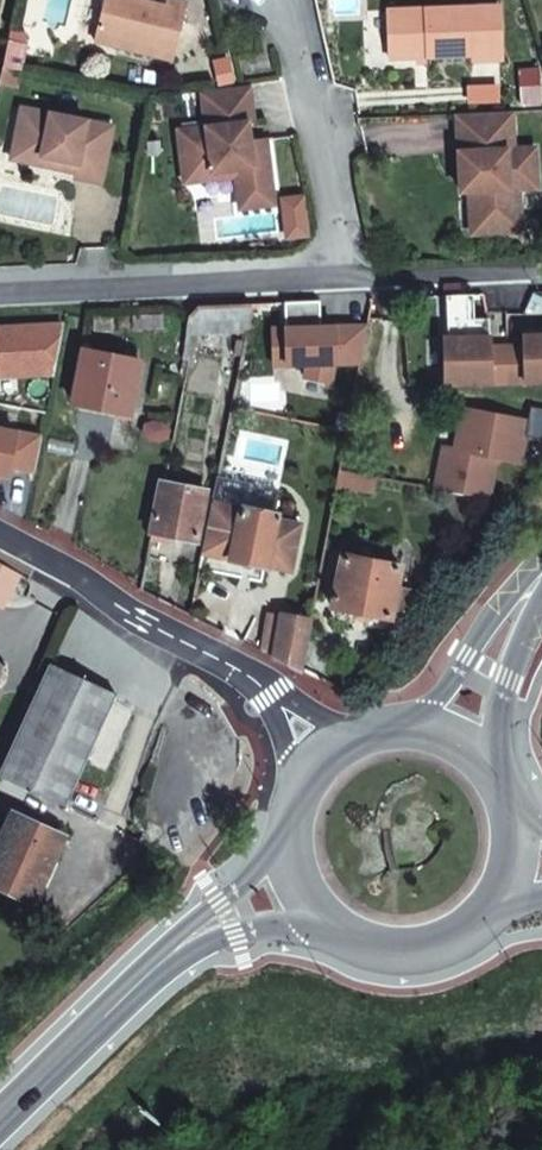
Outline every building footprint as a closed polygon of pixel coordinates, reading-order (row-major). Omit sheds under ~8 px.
[(91,39),(169,57),(182,1),(178,0),(163,0),(162,4),(144,0),(100,0),(91,39)] [(387,9),(387,35),(397,34),(397,58),(472,57),(472,61),(491,61),(491,7),(387,9)] [(24,33),(5,29),(3,39),(22,43),(24,33)] [(397,34),(387,35),(386,58),(397,58),(397,34)] [(16,68),(22,43),(3,39),(0,55),(0,65),(16,68)] [(16,68),(0,65),(0,83),(11,86),(16,68)] [(197,90),(200,115),(210,114),(212,127),(201,128),(173,131),(178,174),(230,168),(232,176),(234,192),(267,189),(261,137),(244,138),(242,123),(248,122),(244,84),(197,90)] [(17,107),(9,148),(71,161),(69,171),(68,177),(94,183),(106,126),(17,107)] [(510,112),(455,114),(457,153),(466,154),(467,191),(478,190),(479,234),(516,233),(516,189),(535,188),(533,150),(496,151),(496,132),(511,131),(510,112)] [(210,114),(200,115),(201,128),(212,127),(210,114)] [(71,161),(9,148),(7,158),(69,171),(71,161)] [(466,154),(457,153),(458,191),(467,191),(466,154)] [(230,168),(178,174),(179,182),(232,176),(230,168)] [(269,203),(267,189),(234,192),(236,207),(269,203)] [(469,234),(479,234),(478,190),(467,191),(469,234)] [(252,304),(196,307),(197,309),(204,334),(246,333),(252,304)] [(197,309),(190,309),(185,335),(204,334),(197,309)] [(165,316),(137,317),(137,330),(166,329),(165,316)] [(52,377),(60,325),(0,329),(0,376),(52,377)] [(365,325),(270,327),(271,364),(304,363),(302,377),(327,381),(331,362),(358,362),(365,325)] [(503,347),(504,385),(541,383),(541,336),(518,336),(518,346),(503,347)] [(485,338),(439,340),(441,387),(504,385),(503,347),(485,349),(485,338)] [(124,359),(82,350),(71,402),(127,415),(139,362),(136,362),(139,352),(126,350),(124,359)] [(524,424),(459,411),(451,452),(439,450),(431,491),(485,502),(493,462),(516,466),(524,424)] [(155,445),(163,443),(165,432),(158,426),(148,424),(139,427),(137,437),(144,442),(155,445)] [(0,429),(0,475),(6,476),(8,466),(33,471),(40,437),(0,429)] [(215,477),(199,556),(292,573),(301,528),(276,524),(278,515),(273,514),(279,490),(215,477)] [(204,493),(157,484),(147,539),(169,544),(169,536),(195,541),(204,493)] [(398,568),(340,557),(329,610),(388,621),(389,616),(401,618),(405,596),(393,594),(398,568)] [(0,568),(0,600),(14,576),(0,568)] [(300,670),(307,637),(310,620),(269,613),(261,651),(300,670)] [(300,670),(322,680),(332,642),(307,637),(300,670)] [(48,664),(0,770),(0,778),(64,808),(116,694),(48,664)] [(11,814),(0,836),(0,888),(31,902),(61,838),(11,814)]
